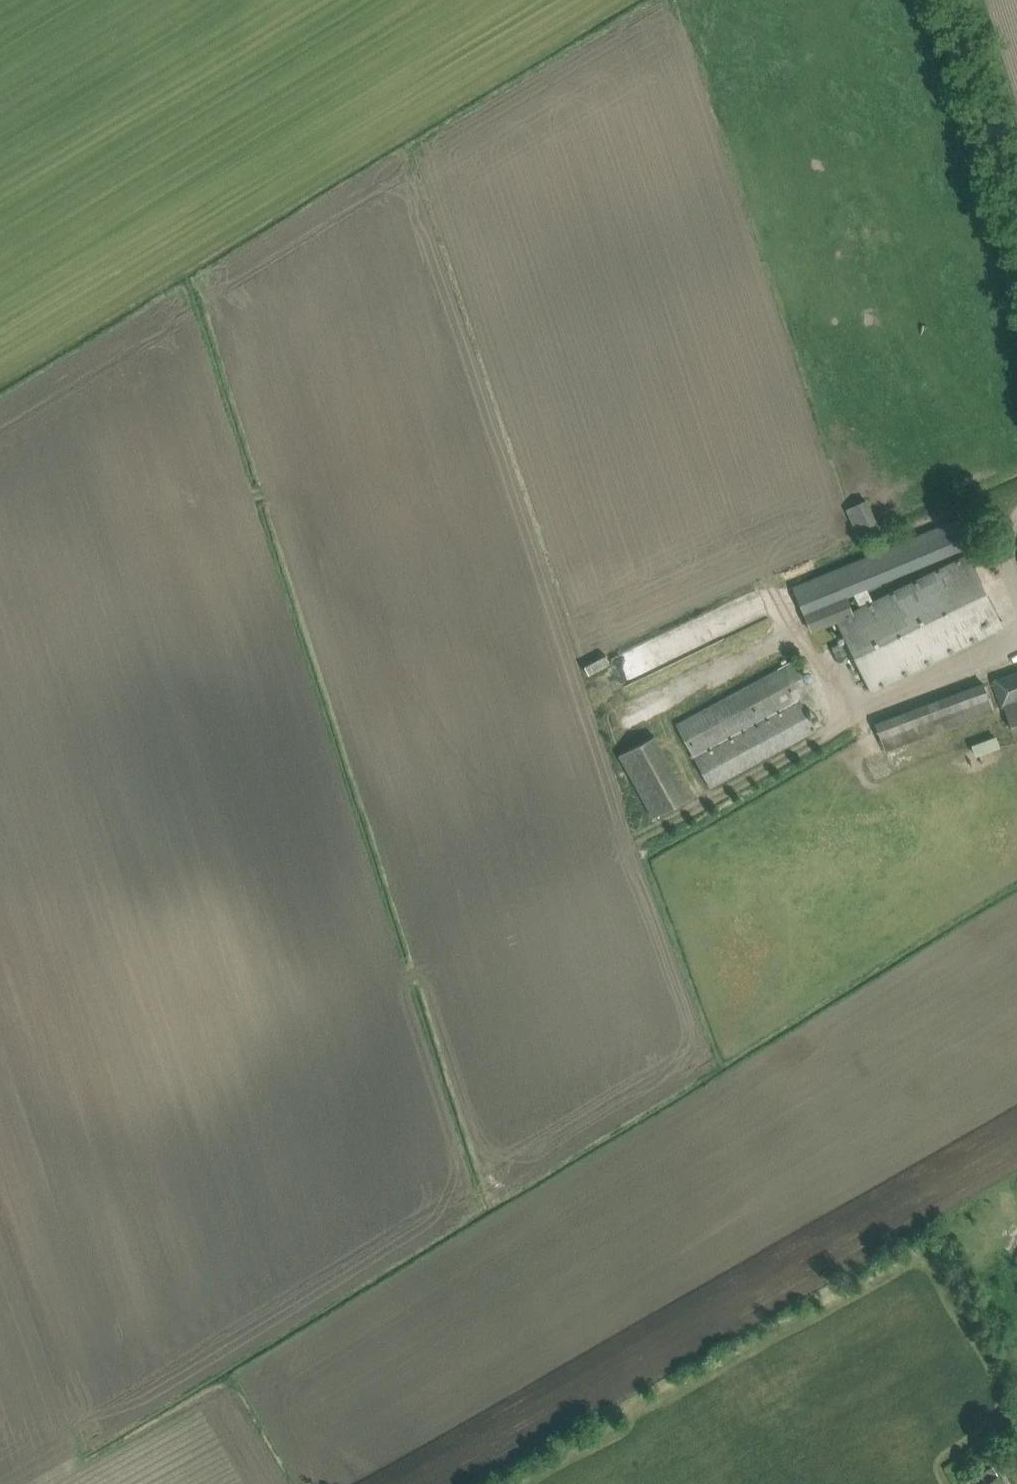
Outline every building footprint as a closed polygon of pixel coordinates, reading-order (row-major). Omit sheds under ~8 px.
[(845,509),(859,538),(879,529),(865,500),(845,509)] [(791,586),(802,612),(963,547),(952,520),(791,586)] [(835,620),(871,692),(1002,627),(966,555),(835,620)] [(676,724),(709,786),(816,729),(804,707),(815,701),(793,661),(676,724)] [(992,680),(1002,707),(1003,707),(1012,730),(1016,729),(1016,671),(992,680)] [(957,694),(967,720),(994,710),(984,684),(957,694)] [(615,750),(647,816),(684,798),(652,732),(615,750)] [(998,1473),(980,1483),(1005,1483),(998,1473)]
